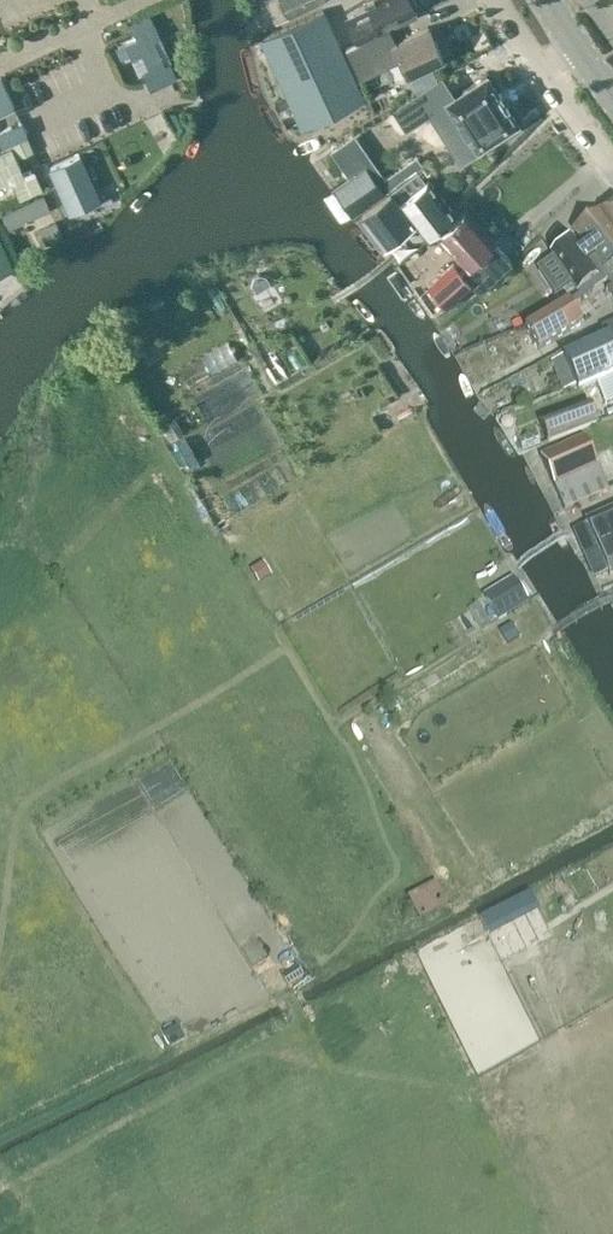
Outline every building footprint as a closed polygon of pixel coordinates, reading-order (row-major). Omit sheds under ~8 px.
[(325,0),(266,0),(276,23),(325,0)] [(354,20),(362,39),(380,31),(379,31),(395,24),(396,26),(418,16),(414,8),(416,6),(413,0),(365,0),(370,12),(354,20)] [(302,127),(364,98),(323,10),(261,38),(302,127)] [(389,29),(346,49),(352,62),(359,78),(384,67),(400,60),(406,74),(443,58),(429,27),(395,42),(389,29)] [(436,81),(397,103),(410,127),(438,109),(465,154),(512,124),(480,73),(444,96),(436,81)] [(97,198),(123,186),(116,171),(94,182),(89,172),(110,162),(96,130),(42,155),(72,220),(101,206),(97,198)] [(0,142),(0,185),(18,178),(21,186),(45,177),(38,159),(27,163),(16,136),(0,142)] [(366,166),(333,188),(351,215),(352,216),(385,194),(366,166)] [(425,236),(455,213),(428,180),(399,203),(390,191),(361,214),(385,245),(414,222),(425,236)] [(46,184),(5,198),(12,216),(52,201),(46,184)] [(578,237),(587,248),(581,252),(594,269),(598,267),(599,269),(612,259),(612,199),(580,224),(578,237)] [(465,267),(494,242),(466,210),(437,235),(465,267)] [(16,256),(0,225),(0,264),(16,256)] [(594,290),(608,281),(599,269),(598,267),(594,269),(572,239),(551,254),(578,291),(589,283),(594,290)] [(612,261),(600,270),(608,281),(612,287),(606,290),(612,301),(612,261)] [(473,284),(455,264),(429,287),(448,307),(473,284)] [(530,349),(592,308),(584,296),(579,300),(571,288),(514,325),(530,349)] [(601,328),(605,338),(563,357),(577,388),(612,374),(612,322),(601,328)] [(541,422),(549,441),(596,423),(588,403),(541,422)] [(604,408),(608,419),(612,418),(612,405),(604,408)] [(565,509),(609,489),(585,436),(540,456),(565,509)] [(573,531),(583,553),(612,541),(612,518),(590,529),(588,524),(573,531)] [(583,553),(594,578),(608,572),(610,576),(612,574),(612,541),(583,553)] [(275,546),(252,559),(267,580),(289,567),(275,546)] [(505,561),(475,577),(496,615),(526,598),(505,561)] [(297,958),(253,865),(221,880),(265,974),(297,958)] [(262,970),(237,984),(244,998),(270,983),(262,970)]
